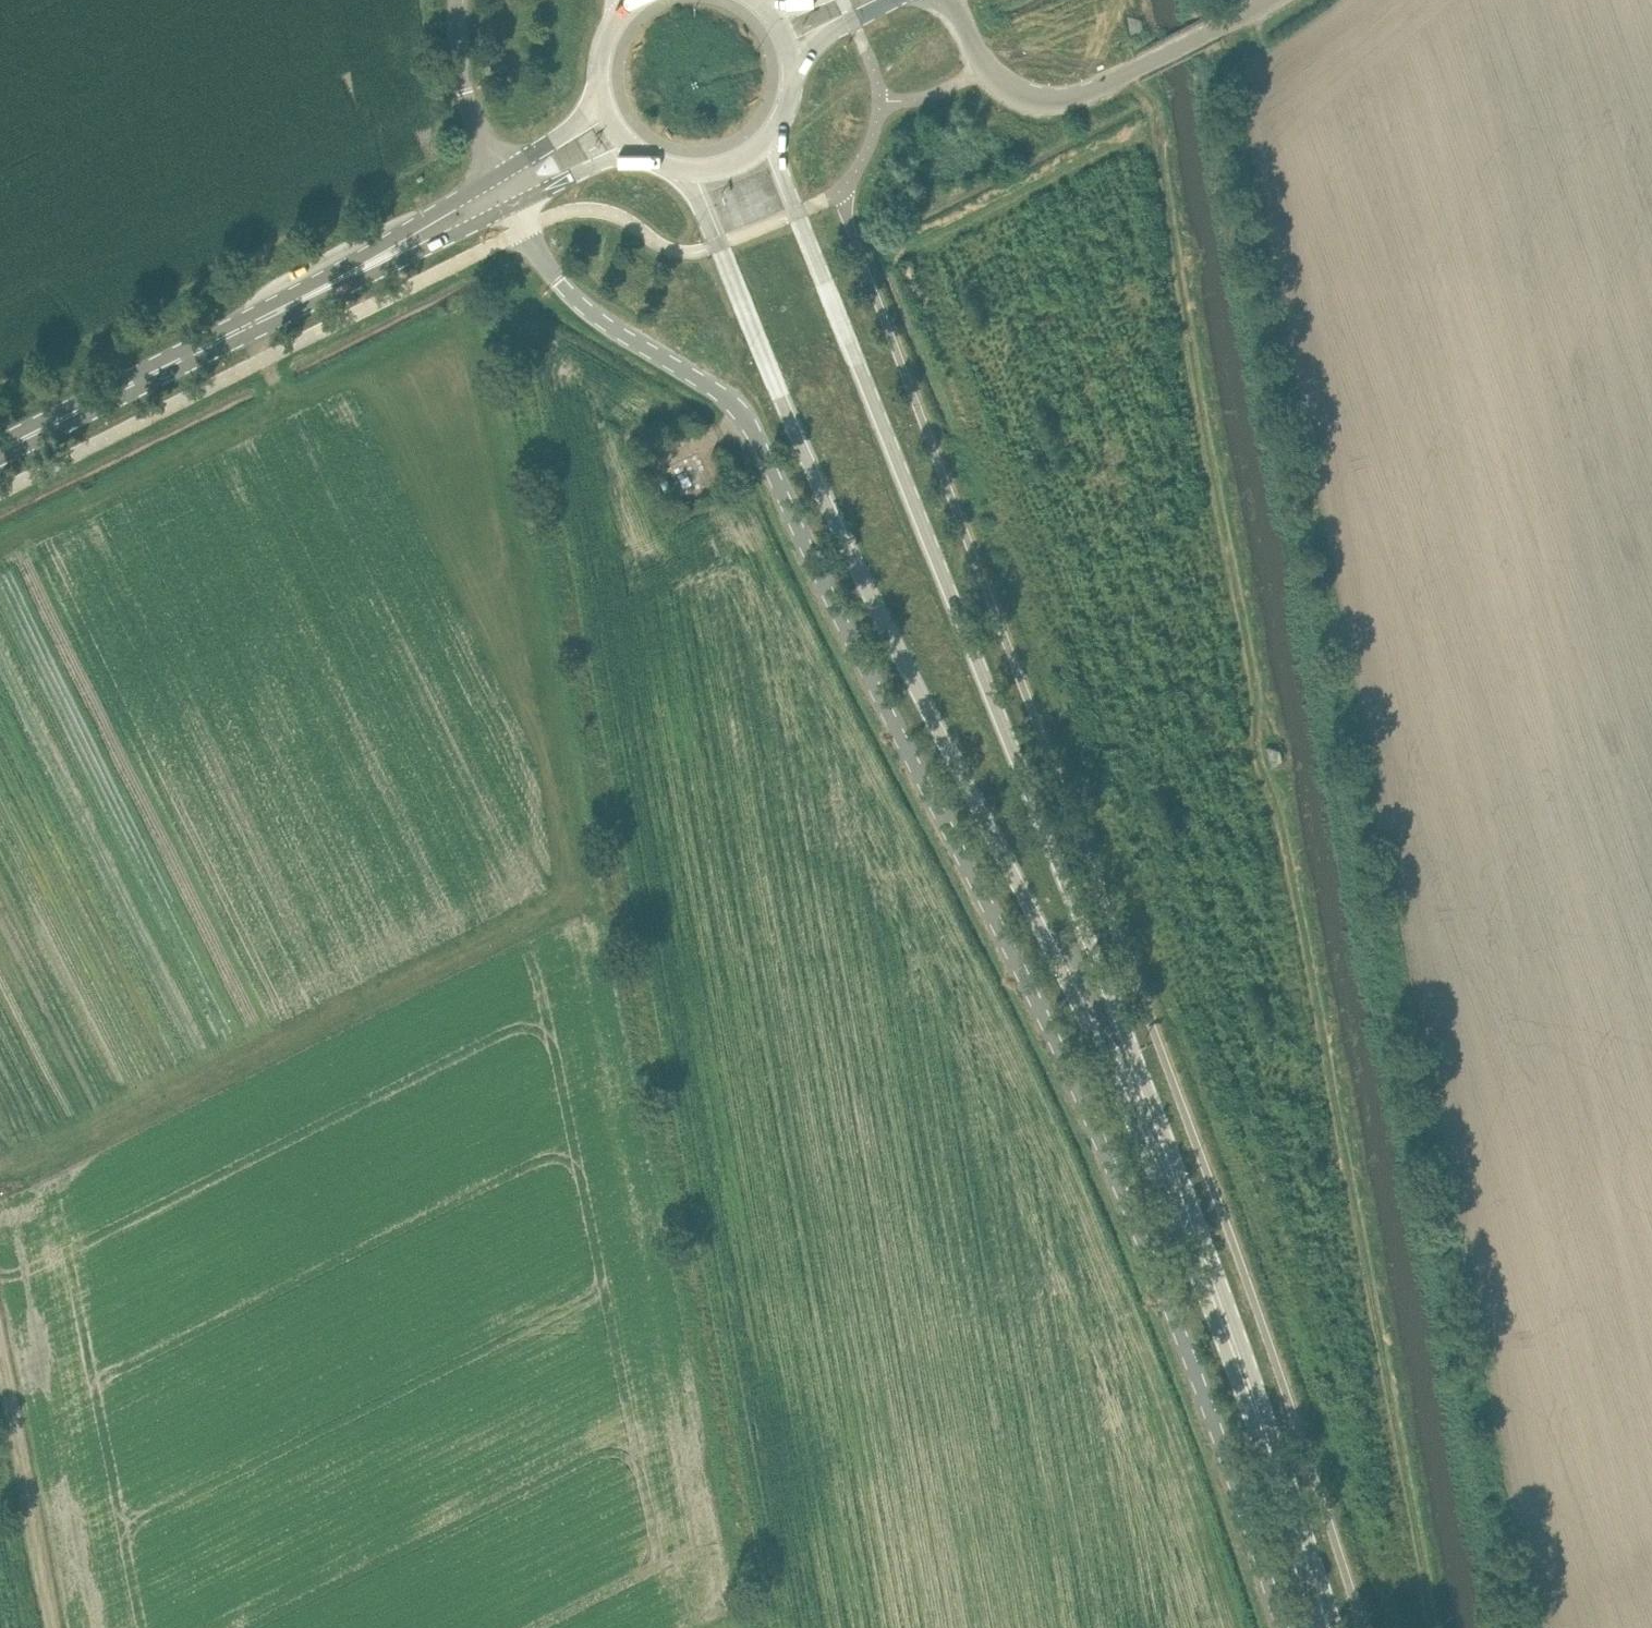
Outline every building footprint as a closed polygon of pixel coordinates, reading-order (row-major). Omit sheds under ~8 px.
[(1132,13),(1128,14),(1131,35),(1135,34),(1144,28),(1143,17),(1132,13)] [(715,477),(704,451),(668,466),(680,492),(715,477)] [(1282,749),(1272,746),(1268,747),(1272,768),(1276,767),(1284,760),(1282,749)]
